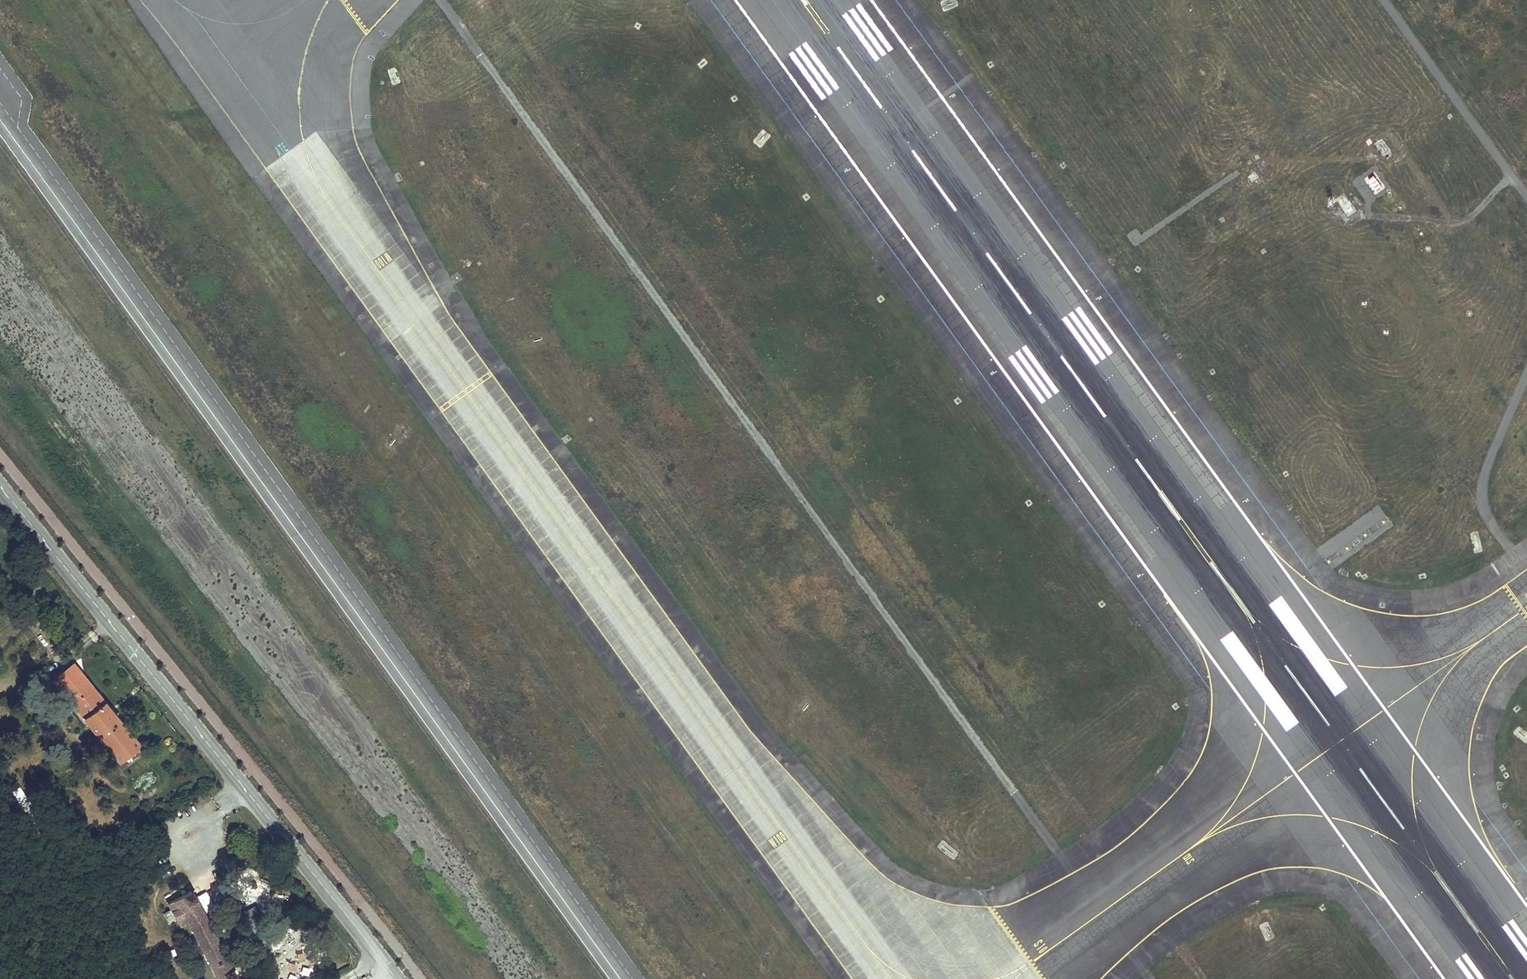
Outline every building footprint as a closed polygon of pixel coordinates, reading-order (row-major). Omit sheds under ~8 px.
[(13,541),(8,536),(3,540),(8,546),(13,541)] [(50,678),(70,702),(83,719),(82,720),(87,727),(85,729),(90,735),(94,732),(116,759),(136,743),(114,715),(121,710),(103,687),(96,693),(74,665),(83,658),(80,654),(50,678)] [(44,683),(63,708),(70,702),(50,678),(44,683)] [(17,687),(8,694),(11,700),(20,693),(17,687)] [(210,873),(194,880),(198,888),(214,881),(210,873)] [(187,887),(164,900),(176,923),(184,918),(217,978),(238,978),(187,887)] [(653,905),(646,896),(638,902),(644,912),(653,905)]
